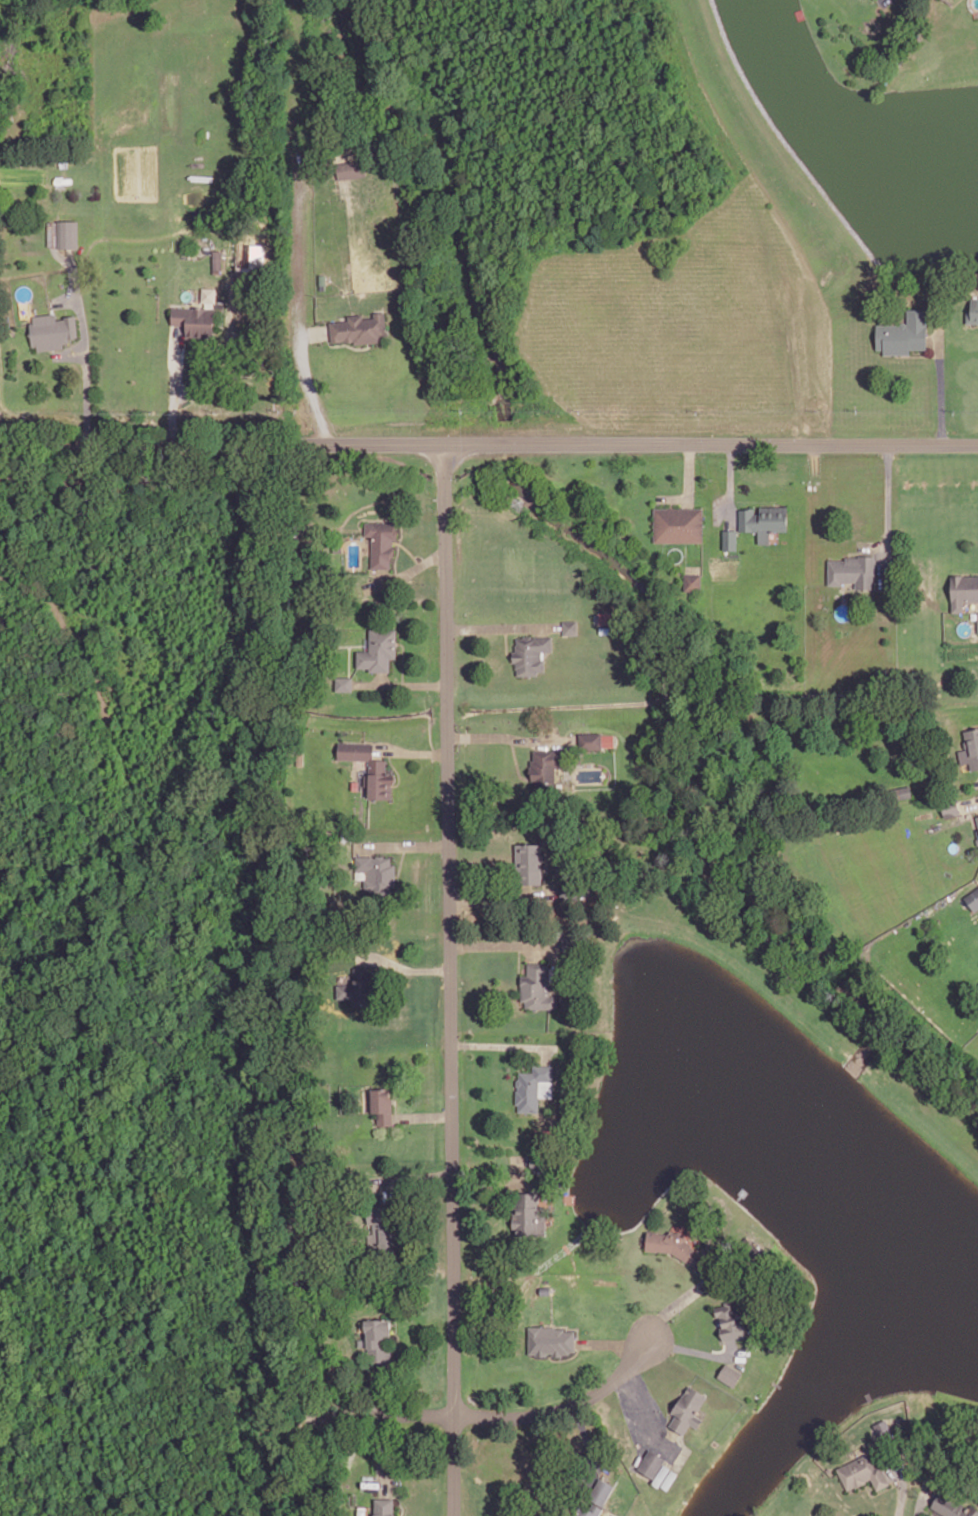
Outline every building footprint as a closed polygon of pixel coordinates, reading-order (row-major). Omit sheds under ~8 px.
[(337,162),(339,177),(366,174),(364,158),(337,162)] [(59,246),(79,246),(79,219),(60,219),(59,246)] [(215,268),(223,267),(222,250),(214,250),(215,268)] [(215,303),(216,289),(202,288),(201,302),(215,303)] [(971,310),(967,310),(966,322),(977,323),(977,298),(971,298),(971,310)] [(173,306),(172,323),(188,323),(188,333),(210,334),(210,325),(215,325),(216,308),(207,307),(207,306),(194,305),(194,307),(173,306)] [(877,323),(877,348),(884,348),(884,353),(910,352),(910,348),(926,348),(926,308),(908,308),(909,323),(907,321),(902,321),(901,323),(877,323)] [(332,321),(334,341),(358,338),(358,342),(370,341),(382,339),(382,334),(388,323),(387,310),(350,313),(350,319),(332,321)] [(34,315),(34,321),(30,322),(33,345),(38,344),(39,349),(64,346),(64,341),(70,340),(69,335),(79,334),(76,314),(65,315),(66,318),(57,319),(56,313),(34,315)] [(739,508),(739,530),(758,529),(758,542),(769,542),(769,530),(787,529),(787,505),(759,505),(759,512),(754,512),(754,507),(743,507),(744,508),(739,508)] [(654,507),(654,541),(702,540),(702,507),(654,507)] [(367,521),(396,521),(396,528),(398,528),(398,537),(394,537),(394,540),(394,544),(396,544),(396,554),(394,554),(394,559),(391,559),(391,566),(373,566),(374,534),(367,534),(367,521)] [(723,529),(723,549),(737,548),(737,529),(723,529)] [(859,554),(859,556),(846,556),(846,560),(829,560),(829,583),(841,583),(841,581),(856,580),(856,587),(874,587),(874,554),(859,554)] [(685,573),(685,589),(701,589),(701,573),(685,573)] [(951,612),(963,612),(963,600),(977,600),(977,574),(951,574),(951,612)] [(564,621),(564,633),(577,633),(576,620),(564,621)] [(372,627),(371,650),(359,650),(359,666),(371,666),(371,669),(390,669),(390,656),(397,656),(397,642),(398,628),(372,627)] [(525,635),(525,637),(518,637),(518,644),(517,644),(517,650),(514,650),(514,660),(517,660),(517,666),(519,666),(519,673),(538,673),(538,669),(545,669),(545,659),(542,659),(542,649),(553,649),(553,635),(535,635),(535,637),(533,637),(533,635),(525,635)] [(337,675),(337,690),(353,689),(353,675),(337,675)] [(965,739),(963,742),(964,747),(967,748),(970,768),(977,767),(977,728),(964,730),(965,739)] [(579,732),(579,748),(601,748),(601,745),(613,745),(613,734),(601,734),(601,732),(579,732)] [(339,741),(339,758),(371,758),(370,771),(368,771),(366,774),(366,784),(371,787),(371,795),(391,795),(391,781),(394,781),(395,773),(386,773),(386,759),(374,759),(375,742),(339,741)] [(533,750),(533,760),(530,760),(531,767),(528,767),(528,773),(532,773),(532,784),(554,784),(554,767),(561,767),(561,750),(533,750)] [(891,788),(893,799),(911,796),(909,785),(891,788)] [(940,800),(944,815),(959,812),(956,797),(940,800)] [(516,844),(516,869),(518,869),(519,883),(541,883),(541,862),(543,859),(543,854),(540,852),(540,843),(516,844)] [(357,855),(358,868),(375,868),(376,883),(396,882),(396,863),(391,863),(391,857),(385,857),(385,854),(378,854),(378,856),(374,856),(374,855),(357,855)] [(974,910),(977,907),(977,886),(964,897),(974,910)] [(528,962),(527,975),(521,974),(520,1000),(525,1000),(525,1006),(556,1007),(557,995),(549,995),(549,981),(547,981),(548,962),(528,962)] [(338,984),(338,997),(353,997),(353,1004),(369,1004),(369,994),(379,994),(379,986),(372,986),(372,978),(355,978),(355,984),(338,984)] [(532,1064),(532,1071),(519,1071),(519,1078),(516,1080),(516,1085),(518,1086),(518,1090),(516,1089),(516,1103),(519,1103),(518,1110),(533,1111),(534,1095),(538,1095),(539,1080),(553,1080),(553,1065),(532,1064)] [(371,1089),(371,1112),(377,1112),(378,1124),(391,1123),(391,1098),(388,1098),(388,1088),(371,1089)] [(516,1192),(516,1206),(512,1206),(512,1235),(545,1235),(545,1206),(536,1206),(536,1192),(516,1192)] [(367,1206),(368,1223),(373,1223),(374,1248),(394,1247),(393,1206),(367,1206)] [(647,1231),(645,1249),(672,1252),(696,1266),(706,1252),(685,1240),(685,1235),(679,1231),(673,1232),(670,1230),(667,1233),(647,1231)] [(724,1301),(725,1305),(714,1308),(716,1315),(719,1314),(723,1327),(720,1328),(723,1339),(744,1334),(743,1328),(744,1327),(741,1318),(740,1319),(735,1298),(724,1301)] [(366,1318),(367,1329),(369,1329),(371,1360),(392,1358),(390,1329),(393,1328),(392,1317),(366,1318)] [(528,1326),(528,1353),(535,1353),(535,1355),(546,1355),(546,1351),(550,1351),(552,1351),(552,1354),(561,1354),(561,1352),(568,1352),(568,1349),(574,1349),(573,1330),(563,1330),(563,1328),(555,1328),(555,1326),(552,1326),(528,1326)] [(725,1362),(717,1375),(733,1385),(742,1372),(725,1362)] [(688,1384),(706,1395),(682,1433),(668,1424),(675,1413),(671,1410),(688,1384)] [(637,1467),(652,1477),(664,1457),(649,1448),(637,1467)] [(837,1467),(847,1488),(854,1485),(855,1487),(866,1481),(865,1479),(872,1476),(877,1487),(887,1482),(879,1466),(874,1468),(867,1453),(837,1467)] [(651,1482),(657,1486),(669,1467),(663,1463),(651,1482)] [(661,1484),(667,1488),(677,1473),(671,1469),(661,1484)] [(587,1497),(602,1504),(612,1485),(598,1477),(587,1497)] [(930,1505),(949,1515),(977,1515),(977,1510),(972,1503),(966,1509),(938,1493),(930,1505)] [(376,1514),(373,1513),(373,1515),(397,1515),(397,1513),(395,1513),(395,1498),(376,1498),(376,1514)] [(601,1508),(596,1515),(573,1515),(578,1509),(574,1506),(578,1500),(589,1507),(592,1502),(601,1508)]
